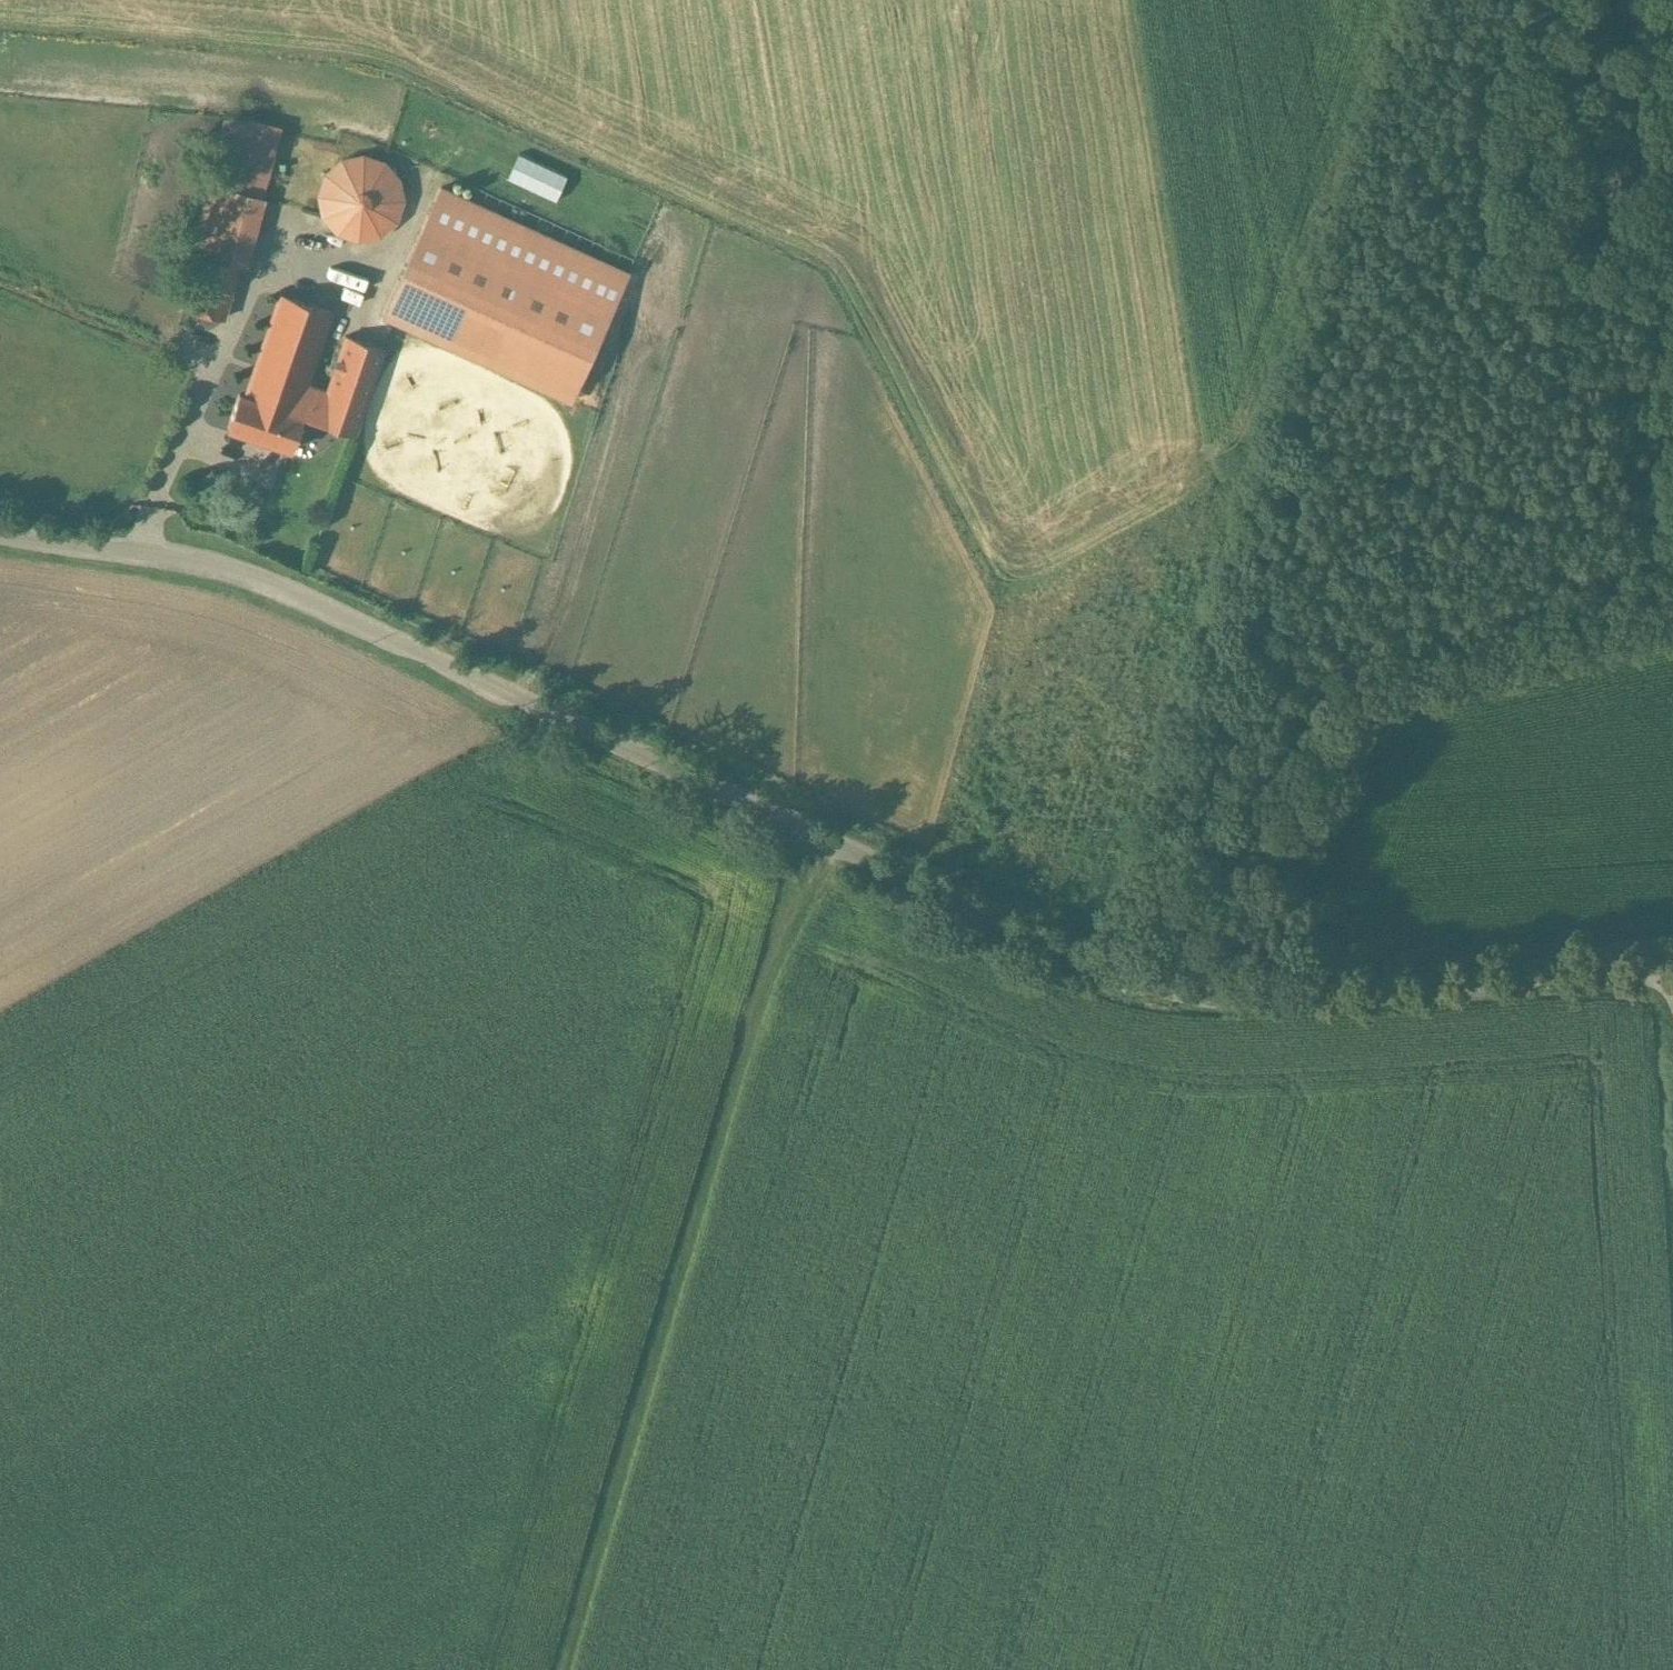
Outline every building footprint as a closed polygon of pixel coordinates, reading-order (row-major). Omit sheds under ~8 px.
[(229,146),(250,150),(246,170),(281,176),(290,123),(234,114),(229,146)] [(415,174),(345,149),(320,218),(361,233),(365,221),(394,232),(415,174)] [(251,178),(228,171),(224,187),(247,193),(251,178)] [(224,187),(216,185),(198,253),(236,263),(248,266),(266,198),(247,193),(224,187)] [(628,271),(440,186),(383,313),(394,318),(571,398),(628,271)] [(236,263),(198,253),(184,305),(222,315),(236,263)] [(331,310),(281,293),(246,394),(304,414),(303,415),(355,433),(384,348),(345,334),(327,389),(307,382),(326,328),(326,327),(331,310)] [(246,394),(240,392),(229,425),(293,447),(303,415),(304,414),(246,394)]
